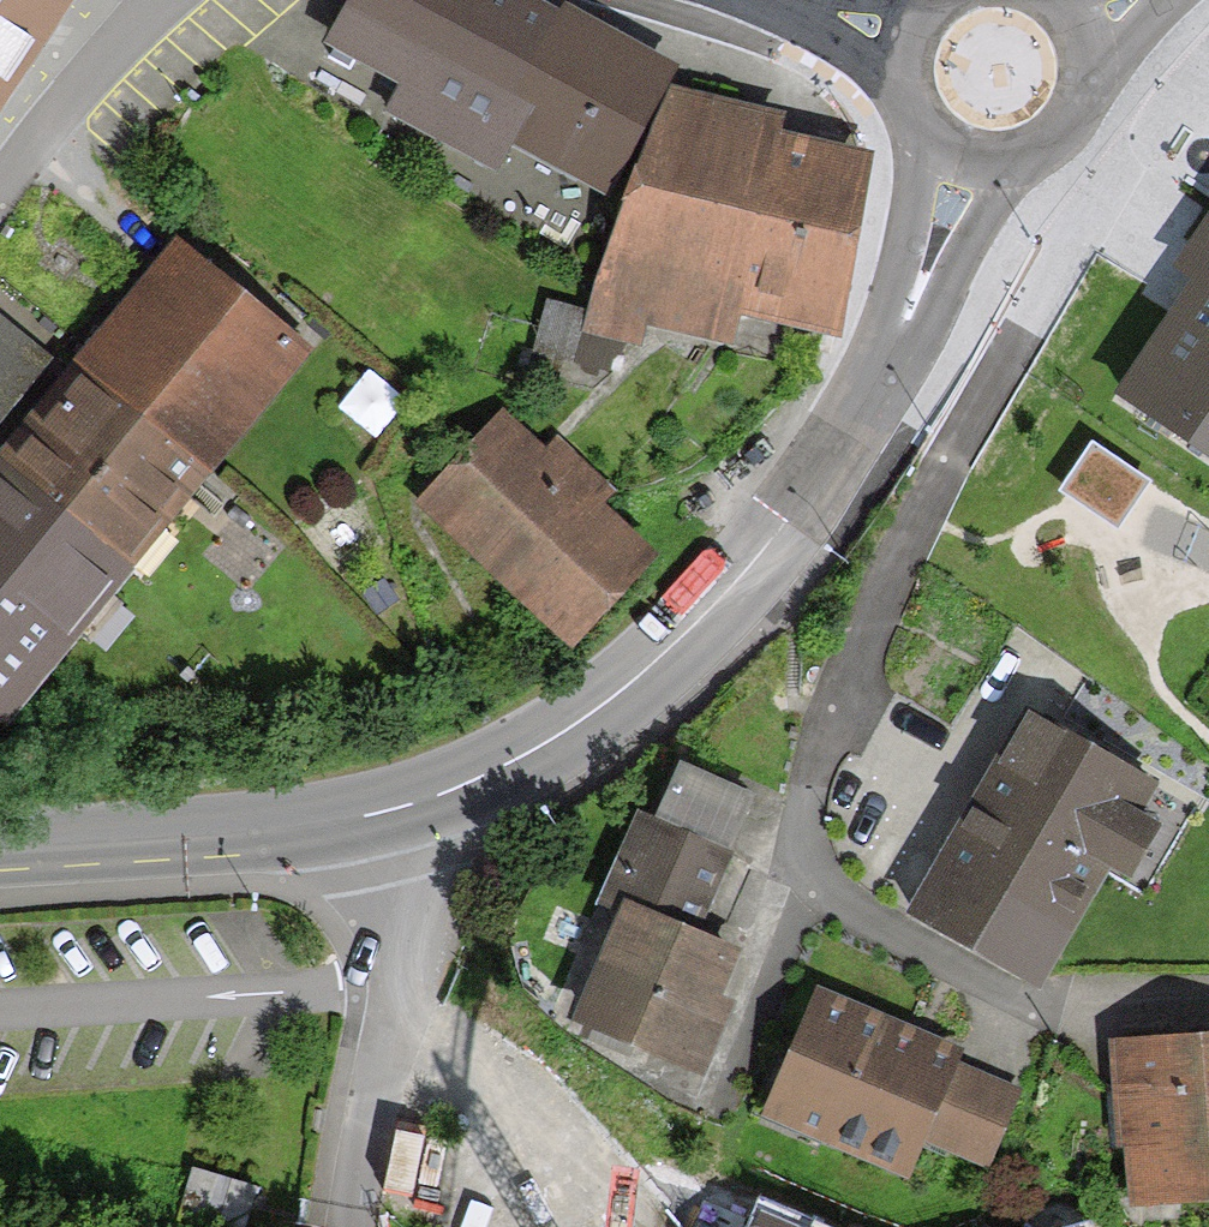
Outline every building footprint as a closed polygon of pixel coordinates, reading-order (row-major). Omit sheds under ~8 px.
[(53,21),(68,0),(0,0),(0,101),(53,21)] [(613,189),(673,73),(531,0),(357,0),(335,43),(410,82),(394,113),(497,166),(512,137),(613,189)] [(678,94),(632,195),(594,332),(644,347),(649,323),(735,340),(742,303),(836,321),(868,158),(778,141),(783,117),(678,94)] [(1181,274),(1203,289),(1127,399),(1208,455),(1208,234),(1181,274)] [(181,253),(80,374),(207,478),(308,357),(181,253)] [(0,316),(0,422),(52,357),(0,316)] [(134,567),(207,478),(80,374),(7,463),(134,567)] [(533,448),(492,413),(415,504),(561,628),(636,541),(587,499),(602,481),(546,433),(533,448)] [(1150,487),(1092,448),(1061,495),(1119,534),(1150,487)] [(7,463),(0,471),(0,726),(1,727),(134,567),(7,463)] [(1145,760),(1017,692),(904,901),(1036,971),(1100,853),(1123,865),(1153,810),(1126,795),(1145,760)] [(755,792),(680,762),(656,819),(732,849),(755,792)] [(732,849),(656,819),(638,811),(603,898),(620,905),(697,936),(732,849)] [(697,936),(620,905),(573,1023),(703,1075),(733,999),(720,994),(737,952),(697,936)] [(947,1040),(804,985),(756,1108),(896,1162),(907,1132),(978,1159),(1007,1084),(940,1058),(947,1040)] [(1111,1036),(1120,1189),(1208,1184),(1208,1030),(1111,1036)] [(247,1187),(196,1169),(182,1208),(233,1226),(247,1187)] [(760,1210),(753,1226),(799,1226),(760,1210)]
